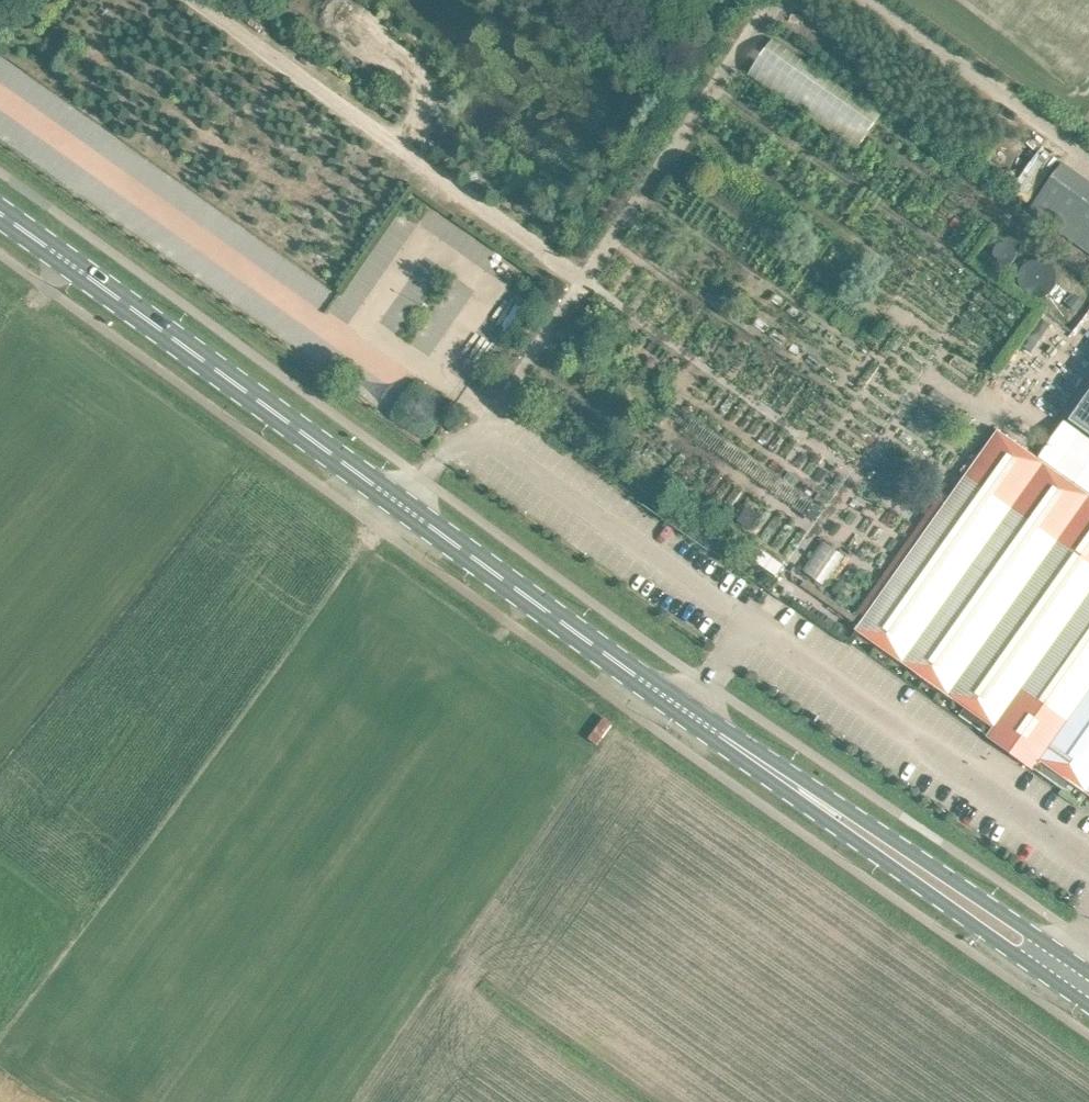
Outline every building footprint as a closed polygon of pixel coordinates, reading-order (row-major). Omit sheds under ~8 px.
[(1069,421),(1088,436),(1088,392),(1069,421)] [(856,630),(965,707),(959,716),(995,741),(1001,732),(995,728),(998,723),(1043,755),(1040,760),(1034,756),(1028,764),(1063,789),(1069,781),(1088,795),(1088,495),(1036,457),(998,431),(856,630)]
